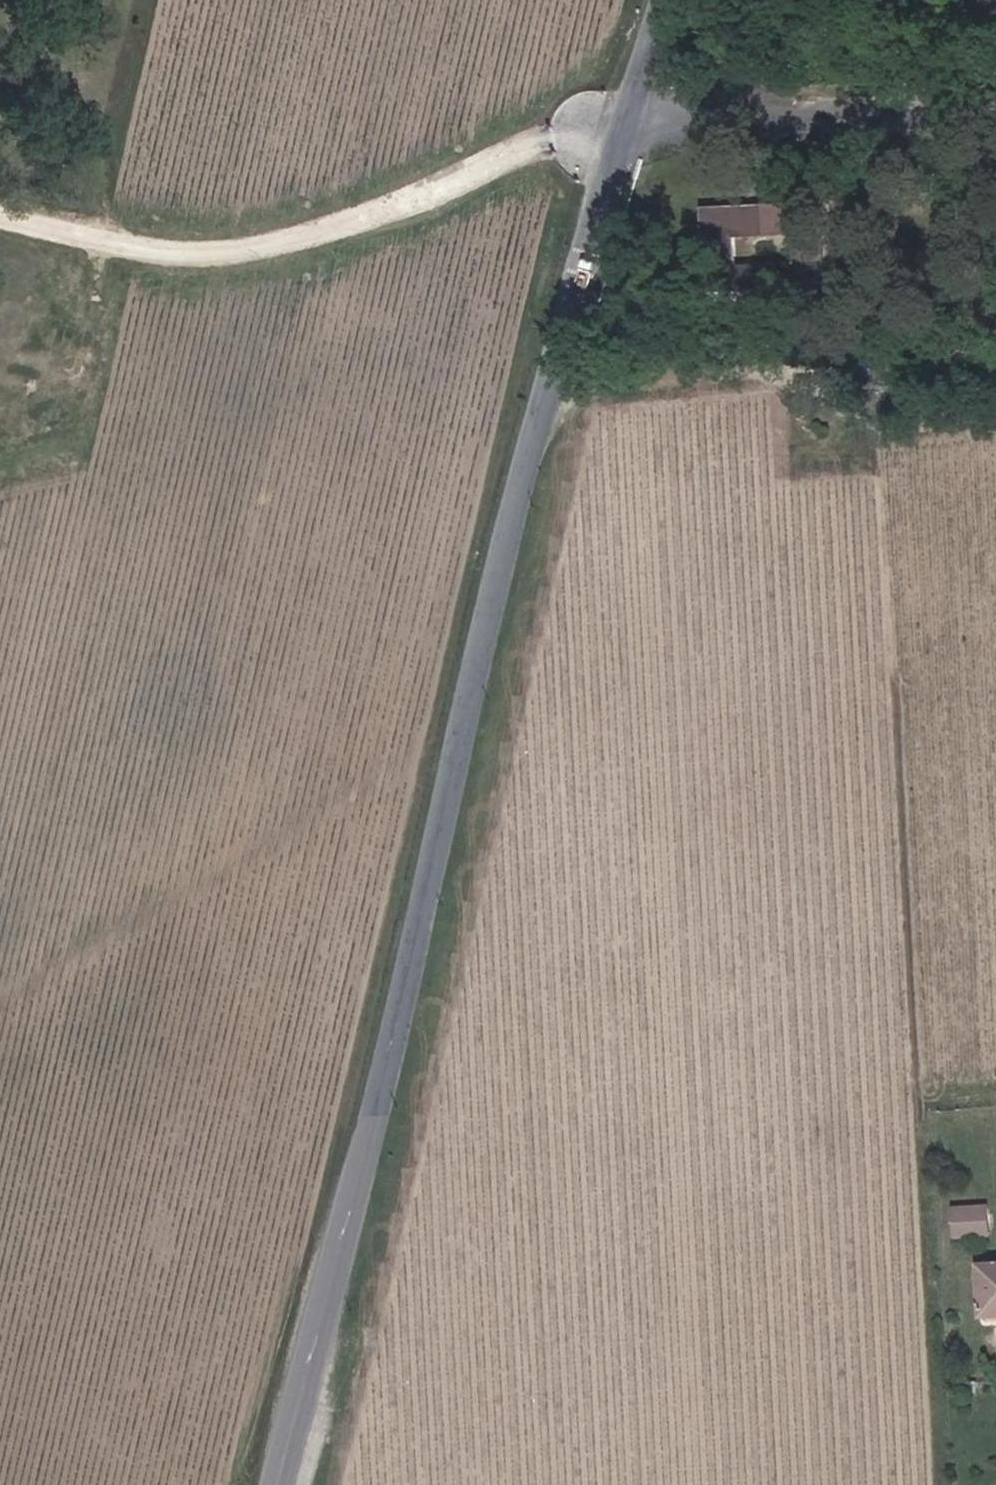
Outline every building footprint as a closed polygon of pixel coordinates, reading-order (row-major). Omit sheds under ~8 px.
[(808,260),(803,181),(709,182),(709,261),(808,260)] [(960,1212),(961,1237),(994,1233),(992,1210),(960,1212)] [(991,1319),(995,1318),(995,1267),(988,1267),(991,1319)]
